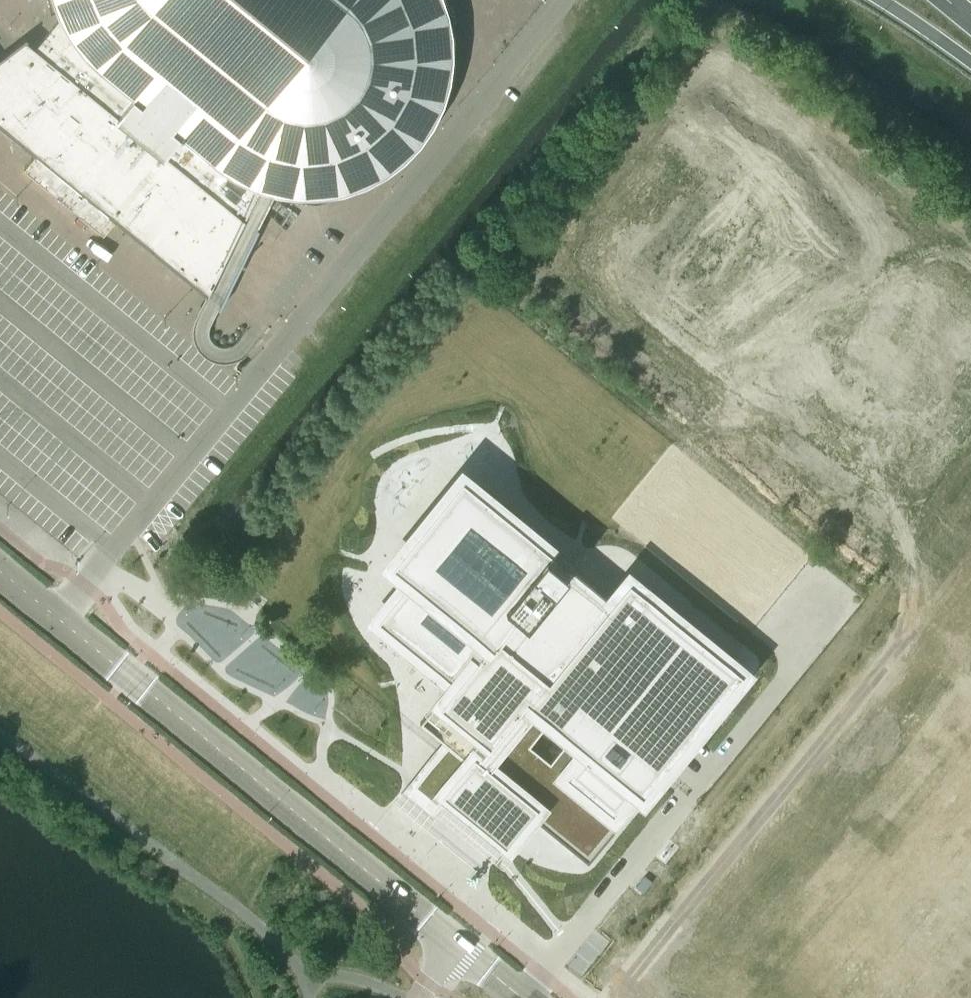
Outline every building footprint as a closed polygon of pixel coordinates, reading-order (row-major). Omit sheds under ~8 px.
[(439,0),(59,0),(63,13),(35,47),(26,40),(25,39),(0,59),(0,126),(219,305),(219,306),(220,306),(258,229),(257,228),(257,229),(248,221),(276,187),(299,190),(315,190),(315,197),(316,197),(316,189),(321,189),(343,185),(364,178),(383,168),(401,154),(416,138),(429,120),(438,100),(445,79),(448,57),(447,35),(446,30),(454,29),(454,27),(446,28),(443,13),(439,0)] [(411,577),(378,618),(454,680),(420,721),(447,744),(441,751),(420,777),(415,783),(425,792),(437,801),(444,792),(506,844),(531,813),(588,860),(661,771),(668,777),(679,765),(671,759),(743,670),(630,578),(613,598),(572,564),(574,563),(553,546),(551,548),(537,536),(538,534),(520,519),(522,517),(481,483),(477,488),(463,476),(392,562),(411,577)]
